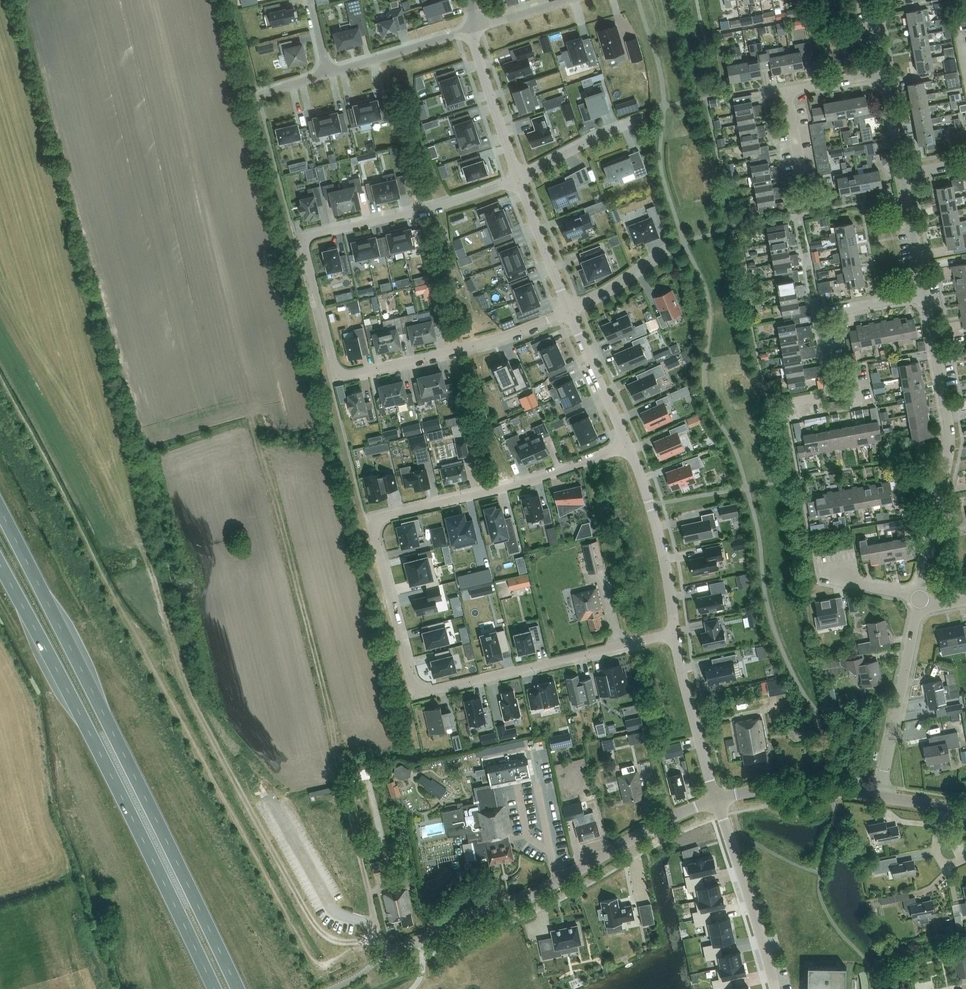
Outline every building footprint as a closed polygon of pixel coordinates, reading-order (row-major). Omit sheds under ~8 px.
[(362,42),(360,35),(366,33),(358,0),(347,3),(353,29),(336,34),(339,47),(347,45),(348,47),(354,46),(354,44),(362,42)] [(424,6),(430,24),(445,19),(444,19),(442,19),(440,13),(452,9),(450,0),(442,0),(436,2),(424,6)] [(944,1),(935,3),(937,15),(947,13),(944,1)] [(289,21),(296,19),(294,8),(287,10),(286,8),(281,10),(280,3),(264,6),(266,14),(264,14),(267,27),(273,25),(273,26),(290,22),(289,21)] [(798,8),(799,15),(806,14),(804,7),(798,8)] [(930,19),(927,7),(907,12),(909,24),(925,20),(930,19)] [(385,21),(375,23),(378,32),(382,31),(383,37),(398,33),(396,26),(403,24),(403,26),(404,26),(400,10),(390,13),(385,21)] [(774,11),(763,13),(765,21),(776,19),(774,11)] [(938,20),(935,20),(936,26),(942,25),(943,30),(945,30),(950,29),(948,18),(938,20)] [(925,20),(909,24),(911,36),(927,33),(926,26),(931,25),(930,19),(925,20)] [(784,22),(776,23),(778,30),(785,29),(784,22)] [(598,31),(606,58),(624,52),(616,25),(608,28),(607,26),(600,28),(600,30),(598,31)] [(724,40),(733,38),(732,32),(723,33),(724,40)] [(927,33),(911,36),(914,47),(929,44),(928,39),(933,38),(932,32),(927,33)] [(548,35),(541,38),(543,44),(550,42),(548,35)] [(589,66),(597,64),(592,46),(585,49),(581,37),(576,39),(576,37),(567,40),(570,49),(563,52),(568,68),(588,61),(589,66)] [(637,38),(626,41),(632,62),(643,59),(637,38)] [(287,54),(290,65),(298,63),(299,65),(307,63),(303,45),(293,47),(292,40),(279,43),(282,55),(287,54)] [(273,42),(257,46),(259,53),(274,49),(273,42)] [(748,63),(751,79),(763,77),(761,69),(766,67),(764,59),(763,52),(761,42),(749,44),(751,54),(753,55),(754,62),(748,63)] [(533,71),(528,57),(534,55),(531,44),(515,50),(519,59),(504,64),(510,79),(533,71)] [(792,59),(794,70),(804,68),(802,59),(802,57),(807,56),(805,44),(795,46),(796,54),(791,55),(792,59)] [(916,60),(921,59),(932,57),(931,51),(935,50),(934,44),(930,45),(929,44),(914,47),(916,60)] [(953,46),(943,48),(944,54),(954,53),(953,46)] [(784,72),(794,70),(792,59),(791,55),(785,56),(783,48),(779,49),(781,59),(784,72)] [(779,49),(763,52),(764,59),(766,67),(771,66),(773,75),(784,72),(781,59),(779,49),(778,49),(779,49)] [(945,59),(943,59),(945,71),(957,69),(954,53),(944,54),(945,59)] [(741,56),(737,57),(742,81),(751,79),(748,63),(742,64),(741,56)] [(742,81),(737,57),(734,58),(735,65),(728,67),(731,83),(742,81)] [(932,57),(921,59),(916,60),(918,72),(934,69),(932,63),(937,62),(936,57),(932,57)] [(459,78),(458,75),(453,77),(451,72),(454,71),(454,70),(437,76),(442,93),(464,86),(461,77),(459,78)] [(960,86),(957,71),(945,74),(946,80),(952,79),(954,88),(960,86)] [(592,77),(593,82),(604,78),(603,73),(592,77)] [(532,97),(536,96),(533,85),(538,84),(536,78),(524,82),(526,87),(514,91),(517,102),(532,97)] [(926,93),(925,86),(932,85),(931,80),(908,84),(910,96),(926,93)] [(606,94),(602,82),(594,84),(597,94),(587,97),(588,102),(580,105),(579,104),(584,121),(585,121),(584,119),(593,116),(594,118),(602,115),(600,111),(609,108),(604,94),(606,94)] [(460,100),(465,98),(464,95),(466,94),(464,86),(442,93),(445,93),(448,103),(446,104),(448,110),(465,104),(462,105),(460,100)] [(929,105),(927,98),(936,96),(935,91),(926,93),(910,96),(913,109),(929,105)] [(733,97),(734,103),(736,114),(761,109),(760,104),(752,105),(752,100),(753,100),(752,94),(741,96),(733,97)] [(559,105),(566,103),(566,102),(564,95),(557,97),(559,105)] [(873,139),(871,125),(866,126),(865,120),(864,121),(863,117),(874,115),(874,116),(875,116),(872,102),(867,103),(865,95),(855,97),(859,122),(860,122),(860,128),(863,141),(873,139)] [(535,96),(532,97),(517,102),(521,112),(535,107),(535,106),(538,105),(535,96)] [(543,102),(546,109),(559,105),(557,97),(543,102)] [(844,99),(847,117),(853,116),(855,123),(860,122),(859,122),(855,97),(844,99)] [(374,98),(365,100),(370,122),(389,118),(385,100),(384,101),(385,104),(379,105),(377,100),(375,101),(374,98)] [(636,98),(616,104),(619,116),(640,110),(636,98)] [(718,106),(716,98),(709,100),(710,107),(718,106)] [(834,101),(839,126),(843,125),(842,118),(847,117),(844,99),(834,101)] [(352,127),(370,122),(365,100),(357,102),(357,105),(354,105),(355,111),(349,112),(349,109),(348,109),(352,127)] [(826,118),(827,120),(833,119),(835,126),(839,126),(834,101),(824,103),(824,106),(826,118)] [(570,102),(561,105),(564,113),(573,110),(570,102)] [(929,105),(913,109),(915,120),(931,118),(930,111),(936,109),(936,104),(929,105)] [(821,119),(819,107),(811,108),(814,120),(821,119)] [(761,109),(736,114),(738,124),(756,121),(755,116),(762,114),(761,109)] [(334,111),(325,113),(330,132),(341,130),(341,132),(348,131),(344,113),(343,113),(344,116),(338,117),(337,112),(334,113),(334,111)] [(313,141),(320,139),(319,135),(330,132),(325,113),(316,115),(317,117),(314,118),(315,123),(310,124),(309,121),(308,121),(313,141)] [(457,137),(478,130),(475,121),(473,122),(472,119),(467,121),(465,115),(468,114),(451,120),(457,137)] [(548,126),(544,115),(532,119),(535,126),(536,130),(528,132),(533,147),(554,140),(549,126),(548,126)] [(931,118),(915,120),(917,132),(934,130),(932,123),(942,121),(941,116),(931,118)] [(437,119),(429,122),(431,128),(439,125),(437,119)] [(722,128),(720,119),(714,120),(715,129),(722,128)] [(756,121),(738,124),(740,134),(765,130),(764,124),(756,125),(756,121)] [(299,128),(298,124),(287,127),(277,129),(280,143),(299,138),(300,141),(309,139),(306,127),(299,128)] [(960,124),(955,125),(955,128),(952,128),(956,147),(965,145),(960,124)] [(934,130),(917,132),(920,145),(935,142),(934,136),(945,134),(944,128),(934,130)] [(481,138),(478,130),(457,137),(460,147),(458,148),(460,155),(480,148),(479,148),(476,149),(475,143),(480,142),(479,139),(481,138)] [(765,130),(740,134),(742,144),(759,141),(758,136),(766,135),(765,130)] [(851,136),(844,138),(845,145),(853,143),(851,136)] [(718,147),(725,145),(724,137),(717,139),(718,147)] [(752,153),(753,159),(770,156),(768,144),(760,145),(759,141),(742,144),(743,155),(752,153)] [(875,153),(873,142),(864,144),(866,155),(866,157),(867,163),(872,188),(882,186),(879,169),(872,170),(870,163),(872,162),(871,156),(871,154),(875,153)] [(865,152),(864,144),(854,146),(855,154),(865,152)] [(435,145),(428,147),(430,154),(437,152),(435,145)] [(855,154),(853,146),(843,147),(844,156),(855,154)] [(843,155),(842,147),(829,150),(831,158),(843,155)] [(608,165),(604,166),(609,181),(635,171),(637,177),(648,173),(639,150),(607,162),(608,165)] [(365,154),(358,156),(359,163),(367,161),(365,154)] [(468,180),(489,173),(486,163),(484,164),(483,161),(478,162),(476,156),(459,162),(461,169),(464,168),(468,180)] [(750,165),(752,175),(778,171),(777,165),(769,167),(768,161),(771,161),(770,156),(753,159),(750,160),(751,165),(750,165)] [(841,162),(843,172),(832,174),(834,184),(838,183),(840,194),(851,192),(847,167),(846,161),(841,162)] [(729,180),(730,180),(736,179),(733,163),(726,164),(729,180)] [(858,173),(861,190),(872,188),(867,163),(862,164),(864,172),(858,173)] [(445,165),(439,167),(441,174),(447,171),(445,165)] [(861,190),(858,173),(852,174),(851,166),(847,167),(851,192),(861,190)] [(310,168),(312,178),(318,177),(316,167),(310,168)] [(567,182),(550,189),(553,198),(551,198),(556,212),(563,209),(561,204),(580,197),(576,187),(585,183),(580,169),(565,177),(567,182)] [(778,171),(752,175),(754,186),(772,183),(771,177),(779,176),(778,171)] [(406,193),(402,175),(395,177),(395,179),(384,182),(389,202),(398,200),(397,197),(400,197),(399,191),(405,190),(406,193)] [(351,187),(343,189),(348,209),(352,208),(352,210),(361,208),(357,192),(363,191),(360,177),(349,180),(351,187)] [(939,200),(955,197),(954,191),(965,189),(965,178),(962,179),(962,178),(951,180),(952,185),(937,188),(939,200)] [(380,204),(389,202),(384,182),(373,184),(373,182),(366,184),(370,201),(371,201),(370,198),(376,197),(377,202),(380,201),(380,204)] [(332,198),(335,213),(344,212),(343,210),(348,209),(343,189),(335,191),(333,183),(323,186),(326,199),(332,198)] [(756,196),(781,191),(781,185),(773,187),(772,183),(754,186),(756,196)] [(304,213),(306,219),(311,217),(311,219),(320,217),(316,202),(322,200),(319,186),(308,189),(309,194),(300,196),(302,205),(301,205),(303,214),(304,213)] [(781,191),(756,196),(758,206),(760,213),(785,208),(783,201),(776,202),(775,197),(782,196),(781,191)] [(955,197),(939,200),(941,212),(957,209),(955,197)] [(601,211),(609,208),(605,200),(598,202),(601,211)] [(498,202),(477,210),(480,218),(484,216),(489,227),(510,219),(509,218),(506,210),(504,211),(503,209),(501,209),(499,202),(498,202)] [(637,224),(637,223),(628,226),(632,235),(633,235),(636,243),(644,239),(645,241),(658,236),(654,225),(661,222),(655,206),(647,209),(650,219),(637,224)] [(617,208),(610,211),(612,218),(619,215),(617,208)] [(957,209),(941,212),(943,224),(959,221),(958,214),(962,214),(963,212),(963,208),(957,209)] [(568,229),(564,231),(567,241),(578,236),(579,239),(588,236),(585,228),(593,225),(589,213),(572,219),(566,222),(568,229)] [(507,233),(512,231),(511,228),(513,227),(510,219),(489,227),(495,244),(512,237),(509,238),(507,233)] [(965,226),(965,220),(959,221),(943,224),(946,236),(962,233),(961,226),(965,226)] [(788,222),(766,226),(769,242),(795,238),(794,232),(789,233),(788,222)] [(829,233),(830,238),(855,233),(853,222),(835,226),(836,232),(829,233)] [(399,229),(404,251),(421,247),(417,229),(417,232),(412,234),(411,229),(408,229),(407,227),(399,229)] [(382,237),(386,255),(404,251),(399,229),(390,231),(391,233),(388,234),(389,239),(383,240),(383,237),(382,237)] [(962,233),(946,236),(948,248),(955,247),(956,252),(965,250),(965,232),(962,233)] [(838,240),(839,246),(857,243),(855,233),(830,238),(831,242),(838,240)] [(363,237),(368,259),(386,255),(382,237),(382,240),(377,242),(376,237),(373,237),(372,235),(363,237)] [(618,235),(612,237),(615,245),(621,243),(618,235)] [(356,260),(368,257),(368,259),(363,237),(355,239),(355,241),(352,242),(356,260)] [(795,238),(769,242),(771,253),(788,250),(787,244),(795,242),(795,238)] [(513,240),(496,247),(503,264),(524,256),(521,247),(518,248),(517,245),(512,247),(510,242),(513,241),(513,240)] [(833,253),(833,258),(859,253),(857,243),(839,246),(840,252),(833,253)] [(463,245),(455,249),(459,259),(467,255),(463,245)] [(343,274),(350,273),(347,259),(340,260),(337,246),(327,248),(328,250),(324,251),(325,258),(324,258),(326,265),(327,265),(328,272),(342,269),(343,274)] [(584,268),(579,270),(584,285),(595,281),(594,278),(612,271),(605,252),(603,253),(600,246),(580,253),(583,261),(582,261),(584,268)] [(788,250),(771,253),(773,263),(798,258),(797,253),(789,254),(788,250)] [(859,253),(833,258),(829,259),(830,263),(842,261),(843,267),(861,263),(859,253)] [(965,276),(965,253),(961,254),(963,264),(952,266),(955,278),(965,276)] [(524,256),(503,264),(509,280),(523,275),(526,274),(524,268),(526,267),(525,265),(527,264),(524,256)] [(465,257),(458,259),(461,266),(468,264),(465,257)] [(798,258),(773,263),(775,273),(783,271),(784,277),(798,274),(797,270),(797,269),(792,270),(791,265),(799,263),(798,258)] [(837,273),(838,278),(863,273),(861,263),(843,267),(844,272),(837,273)] [(823,277),(822,271),(815,272),(816,279),(823,277)] [(865,284),(863,273),(838,278),(839,282),(846,281),(847,287),(865,284)] [(798,274),(784,277),(785,282),(777,283),(779,294),(804,289),(803,283),(795,285),(794,280),(799,279),(798,274)] [(427,275),(421,277),(422,283),(429,282),(427,275)] [(957,291),(965,289),(965,276),(955,278),(957,291)] [(527,277),(510,284),(517,300),(538,292),(535,284),(532,285),(531,282),(526,284),(524,279),(527,278),(527,277)] [(402,286),(410,285),(409,278),(401,280),(402,286)] [(471,278),(465,281),(469,287),(474,284),(471,278)] [(831,291),(829,280),(817,282),(819,293),(831,291)] [(417,295),(423,293),(422,285),(415,286),(417,295)] [(360,298),(367,296),(365,288),(358,290),(360,298)] [(804,289),(779,294),(781,304),(798,301),(797,295),(805,293),(804,289)] [(959,303),(965,302),(965,289),(957,291),(959,303)] [(681,313),(671,290),(667,292),(666,291),(659,294),(660,295),(656,297),(663,314),(657,316),(662,328),(668,325),(666,320),(681,313)] [(353,298),(351,292),(343,294),(343,296),(336,298),(337,302),(353,298)] [(485,292),(475,296),(480,304),(488,301),(485,292)] [(538,292),(517,300),(521,311),(517,312),(521,321),(538,314),(535,306),(540,304),(539,301),(541,301),(538,292)] [(360,312),(358,301),(352,302),(355,313),(360,312)] [(798,301),(781,304),(783,317),(790,316),(791,318),(799,317),(808,315),(806,304),(798,305),(798,301)] [(406,315),(400,316),(401,321),(404,333),(410,332),(413,344),(425,341),(420,321),(418,313),(407,316),(406,315)] [(431,318),(420,321),(425,341),(436,338),(433,326),(439,325),(437,313),(430,314),(431,318)] [(628,315),(603,326),(605,330),(604,331),(607,338),(608,337),(610,342),(629,334),(631,339),(647,332),(643,323),(633,327),(628,315)] [(799,317),(791,318),(784,319),(784,324),(777,325),(779,335),(811,330),(810,324),(795,327),(794,322),(800,321),(799,317)] [(893,320),(897,339),(898,346),(903,345),(902,339),(910,337),(910,339),(917,338),(913,319),(907,320),(906,317),(893,320)] [(658,327),(654,318),(645,322),(649,331),(658,327)] [(502,323),(504,329),(516,324),(514,319),(502,323)] [(897,339),(893,320),(882,322),(885,341),(897,339)] [(404,333),(401,321),(395,323),(395,321),(392,322),(390,328),(385,329),(385,327),(384,327),(389,349),(390,349),(401,347),(398,334),(404,333)] [(873,344),(885,341),(882,322),(869,325),(873,344)] [(378,352),(389,349),(384,327),(373,329),(371,324),(365,325),(369,341),(375,340),(378,352)] [(862,346),(873,344),(869,325),(857,327),(858,331),(850,332),(854,350),(862,349),(862,346)] [(344,339),(349,359),(363,356),(362,353),(368,351),(363,327),(353,330),(355,337),(344,339)] [(798,342),(804,341),(803,336),(812,334),(811,330),(779,335),(781,346),(799,343),(798,342)] [(545,360),(561,353),(556,342),(552,344),(549,338),(550,337),(550,336),(532,344),(536,353),(541,351),(545,360)] [(647,360),(641,345),(646,342),(644,336),(632,341),(634,347),(615,355),(617,359),(616,359),(619,367),(620,366),(622,370),(647,360)] [(798,342),(799,343),(781,346),(783,356),(815,349),(814,344),(805,346),(804,341),(798,342)] [(677,343),(670,347),(673,355),(681,351),(677,343)] [(667,349),(659,353),(662,360),(670,356),(667,350),(667,349)] [(815,349),(783,356),(785,366),(802,363),(801,357),(816,354),(815,349)] [(545,360),(549,369),(546,371),(549,377),(566,369),(563,370),(561,365),(565,363),(561,353),(545,360)] [(767,353),(760,354),(762,361),(769,359),(767,353)] [(676,356),(665,361),(669,368),(680,363),(676,356)] [(891,361),(890,361),(893,377),(901,376),(902,378),(921,374),(918,362),(911,363),(909,357),(898,359),(891,361)] [(491,370),(494,377),(496,377),(501,390),(513,385),(516,392),(529,387),(519,364),(512,367),(509,360),(492,367),(493,369),(491,370)] [(802,363),(785,366),(786,376),(818,370),(817,365),(803,367),(802,363)] [(634,396),(636,400),(661,389),(656,379),(666,374),(661,364),(645,371),(647,376),(629,385),(631,389),(629,390),(633,397),(634,396)] [(805,377),(819,375),(818,370),(786,376),(788,386),(789,386),(789,391),(806,388),(805,383),(806,383),(805,377)] [(445,384),(442,372),(430,375),(436,399),(447,396),(448,398),(454,397),(451,383),(445,384)] [(556,387),(561,396),(577,389),(572,379),(566,382),(564,376),(568,374),(551,382),(554,388),(556,387)] [(904,390),(923,387),(921,374),(902,378),(903,385),(900,386),(901,391),(904,390)] [(430,375),(419,377),(421,390),(416,391),(419,405),(425,403),(424,401),(436,399),(430,375)] [(403,381),(391,384),(396,404),(408,402),(408,405),(414,404),(412,392),(406,394),(403,381)] [(886,392),(884,381),(873,383),(875,394),(886,392)] [(396,404),(391,384),(380,386),(383,399),(377,400),(379,412),(385,411),(385,407),(396,404)] [(671,393),(674,400),(690,392),(687,385),(671,393)] [(899,404),(906,403),(926,399),(923,387),(904,390),(905,398),(898,399),(899,404)] [(562,407),(565,413),(582,406),(582,405),(580,406),(577,401),(582,399),(577,389),(561,396),(565,406),(562,407)] [(362,390),(354,392),(354,394),(349,395),(350,400),(348,401),(350,409),(352,409),(354,418),(368,415),(369,422),(375,420),(372,405),(366,406),(362,390)] [(527,396),(532,406),(537,404),(533,393),(527,396)] [(667,395),(656,400),(658,406),(642,413),(644,418),(642,418),(646,425),(647,425),(649,429),(671,419),(665,404),(670,401),(667,395)] [(906,403),(909,415),(928,412),(926,399),(906,403)] [(873,422),(865,423),(869,443),(882,440),(878,421),(875,407),(870,408),(873,422)] [(864,417),(863,409),(854,410),(856,418),(864,417)] [(889,419),(888,410),(879,412),(881,420),(889,419)] [(573,423),(577,433),(593,426),(589,415),(582,418),(580,413),(584,411),(567,418),(570,424),(573,423)] [(909,415),(911,428),(930,424),(928,412),(909,415)] [(460,416),(453,418),(455,425),(462,423),(460,416)] [(433,429),(431,420),(422,422),(424,431),(433,429)] [(411,424),(414,434),(422,432),(419,422),(411,424)] [(535,433),(528,436),(538,459),(543,457),(544,459),(551,456),(550,453),(543,438),(550,435),(545,422),(533,427),(535,433)] [(819,452),(816,432),(802,435),(799,422),(794,423),(797,441),(805,440),(806,445),(798,447),(800,458),(808,456),(808,454),(819,452)] [(672,435),(655,442),(656,447),(655,447),(658,454),(659,454),(661,458),(684,448),(678,433),(688,429),(685,423),(669,430),(672,435)] [(857,445),(869,443),(865,423),(853,425),(857,445)] [(933,436),(930,424),(911,428),(913,440),(911,440),(912,446),(926,444),(925,438),(933,436)] [(840,428),(844,447),(857,445),(853,425),(840,428)] [(593,426),(577,433),(581,443),(578,444),(581,450),(598,442),(594,444),(591,439),(598,436),(593,426)] [(385,440),(398,436),(396,427),(383,432),(385,440)] [(426,432),(429,441),(443,437),(440,428),(426,432)] [(828,430),(832,450),(844,447),(840,428),(828,430)] [(816,432),(819,452),(832,450),(828,430),(816,432)] [(533,461),(538,459),(528,436),(520,440),(518,434),(506,439),(511,452),(519,449),(525,464),(526,464),(527,466),(534,463),(533,461)] [(381,435),(374,437),(375,443),(383,441),(381,435)] [(424,435),(408,438),(411,450),(427,446),(424,435)] [(455,443),(459,458),(469,455),(466,440),(455,443)] [(374,453),(385,451),(383,443),(372,446),(374,453)] [(684,467),(667,473),(668,477),(667,478),(669,485),(671,485),(672,489),(696,481),(692,470),(702,466),(698,455),(682,461),(684,467)] [(442,467),(440,468),(444,484),(468,478),(464,462),(462,463),(462,460),(442,464),(442,467)] [(415,485),(416,490),(430,487),(425,468),(412,472),(412,473),(403,475),(405,487),(415,485)] [(367,493),(368,492),(370,501),(386,497),(385,492),(397,489),(393,473),(381,476),(381,473),(365,477),(366,483),(365,484),(367,493)] [(877,484),(880,502),(892,500),(893,504),(900,503),(897,488),(891,489),(889,481),(877,484)] [(880,502),(877,484),(864,486),(868,505),(880,502)] [(565,512),(576,506),(575,503),(583,499),(585,504),(581,485),(554,491),(559,513),(564,510),(565,512)] [(868,505),(864,486),(852,488),(855,507),(868,505)] [(855,507),(852,488),(840,491),(843,510),(855,507)] [(828,493),(831,512),(843,510),(840,491),(828,493)] [(831,512),(828,493),(816,496),(816,500),(808,502),(811,516),(831,512)] [(538,495),(522,499),(526,512),(524,512),(526,520),(527,519),(528,521),(543,517),(545,523),(552,522),(548,508),(542,510),(538,495)] [(739,515),(736,503),(720,507),(723,518),(739,515)] [(496,509),(495,507),(485,509),(489,522),(486,523),(488,532),(491,531),(494,543),(509,540),(512,553),(520,551),(511,516),(504,518),(501,508),(496,509)] [(703,521),(683,525),(686,541),(713,536),(709,520),(715,519),(713,512),(701,515),(703,521)] [(459,516),(448,519),(455,547),(456,547),(455,541),(470,537),(471,543),(476,542),(476,543),(478,543),(472,519),(470,519),(471,522),(465,523),(463,515),(462,515),(463,517),(459,518),(459,516)] [(418,518),(401,522),(402,526),(397,527),(402,548),(419,544),(417,534),(422,533),(418,518)] [(906,527),(904,519),(889,522),(890,527),(891,529),(906,527)] [(584,523),(585,529),(579,531),(581,538),(593,535),(590,522),(584,523)] [(889,522),(877,524),(878,530),(890,527),(889,522)] [(823,523),(815,525),(810,525),(812,532),(825,530),(823,523)] [(553,526),(545,528),(549,544),(557,542),(553,526)] [(447,543),(443,527),(431,530),(435,546),(447,543)] [(899,539),(892,540),(896,559),(909,557),(904,529),(897,530),(899,539)] [(880,542),(884,561),(896,559),(892,540),(891,535),(887,536),(887,541),(880,542)] [(862,558),(870,556),(871,564),(884,561),(880,542),(868,544),(866,537),(860,538),(859,538),(862,558)] [(587,559),(590,572),(603,569),(600,556),(597,542),(583,545),(587,559)] [(693,575),(702,573),(702,575),(709,574),(709,572),(718,570),(717,561),(723,559),(720,545),(706,548),(708,556),(690,559),(693,575)] [(420,559),(406,563),(408,572),(408,573),(408,574),(434,567),(431,557),(433,557),(431,550),(419,553),(420,559)] [(735,556),(737,566),(746,565),(745,555),(735,556)] [(434,567),(408,574),(409,574),(411,584),(426,581),(427,587),(439,584),(438,577),(437,577),(434,567)] [(489,568),(458,576),(461,587),(492,579),(489,568)] [(748,573),(736,575),(738,589),(751,586),(748,573)] [(518,578),(508,580),(510,590),(521,587),(518,578)] [(712,594),(698,598),(699,605),(698,605),(699,611),(701,611),(701,613),(725,608),(721,593),(726,592),(724,581),(710,584),(712,594)] [(491,584),(482,586),(484,594),(493,592),(491,584)] [(426,614),(433,612),(433,610),(438,609),(436,600),(442,599),(439,587),(427,590),(428,597),(415,600),(418,614),(425,612),(426,614)] [(597,588),(573,594),(579,620),(588,618),(591,630),(601,627),(599,615),(603,614),(597,588)] [(859,610),(856,596),(847,597),(850,612),(859,610)] [(818,617),(815,617),(817,627),(839,622),(840,625),(847,624),(844,609),(838,610),(835,598),(816,602),(818,617)] [(461,606),(453,608),(455,616),(463,614),(461,606)] [(758,626),(755,609),(746,611),(749,628),(758,626)] [(718,619),(705,622),(707,632),(701,633),(705,649),(726,644),(723,629),(720,629),(718,619)] [(430,631),(424,632),(426,639),(425,639),(427,645),(428,647),(449,642),(444,621),(428,625),(430,631)] [(867,624),(868,624),(872,643),(858,645),(858,643),(857,643),(859,653),(876,651),(876,649),(890,646),(889,639),(890,638),(889,635),(887,635),(885,621),(886,621),(867,624)] [(515,634),(519,654),(535,650),(534,644),(542,642),(538,625),(529,627),(530,630),(515,634)] [(938,630),(942,653),(953,651),(952,645),(965,642),(965,645),(965,634),(964,634),(962,625),(951,627),(951,628),(946,629),(946,628),(938,630)] [(496,630),(481,633),(484,647),(483,647),(485,655),(486,655),(488,661),(490,660),(490,661),(496,659),(503,657),(501,651),(509,649),(504,630),(496,632),(496,630)] [(756,647),(759,660),(768,658),(765,645),(756,647)] [(437,660),(432,661),(434,666),(433,666),(435,676),(440,674),(441,676),(449,674),(448,672),(456,670),(453,656),(451,656),(449,650),(435,653),(437,660)] [(735,653),(712,658),(713,667),(706,668),(710,683),(736,678),(733,663),(737,662),(735,653)] [(859,654),(840,658),(841,665),(847,668),(850,668),(851,674),(851,673),(861,671),(864,686),(882,682),(878,661),(861,665),(859,654)] [(597,677),(601,694),(610,692),(611,694),(629,690),(625,672),(622,673),(620,665),(603,669),(603,670),(605,669),(606,674),(597,677)] [(583,698),(585,703),(596,701),(591,678),(579,681),(578,675),(566,678),(572,700),(583,698)] [(787,690),(784,677),(766,681),(769,694),(787,690)] [(553,681),(536,685),(537,691),(528,693),(531,708),(541,706),(541,707),(559,703),(553,681)] [(942,681),(925,684),(923,684),(924,692),(926,692),(927,696),(950,692),(958,691),(957,683),(943,686),(942,681)] [(504,720),(521,716),(517,697),(515,698),(513,690),(502,693),(503,700),(500,700),(504,720)] [(834,690),(825,692),(829,705),(837,702),(834,690)] [(950,692),(927,696),(929,709),(946,705),(945,699),(951,698),(950,692)] [(470,725),(485,722),(487,728),(493,726),(490,712),(484,713),(480,698),(464,701),(470,725)] [(961,705),(946,707),(948,714),(962,712),(961,705)] [(425,711),(431,733),(446,730),(445,727),(454,725),(451,712),(442,714),(441,707),(424,711),(425,711)] [(952,721),(960,720),(959,713),(951,714),(952,721)] [(628,730),(643,727),(641,717),(625,720),(628,730)] [(734,721),(738,745),(741,756),(744,756),(746,766),(768,762),(765,749),(767,748),(761,717),(753,718),(753,717),(734,721)] [(596,724),(599,736),(606,735),(603,722),(596,724)] [(607,732),(615,730),(614,723),(606,725),(607,732)] [(505,724),(496,726),(500,740),(508,738),(505,724)] [(804,724),(794,725),(796,735),(805,733),(804,724)] [(643,731),(631,734),(634,744),(645,741),(643,731)] [(570,732),(550,737),(552,750),(572,745),(570,732)] [(932,737),(933,745),(924,747),(927,763),(950,759),(948,748),(960,745),(957,732),(932,737)] [(459,734),(452,736),(454,744),(461,742),(459,734)] [(490,734),(481,736),(483,744),(492,742),(490,734)] [(601,740),(603,750),(614,747),(612,738),(601,740)] [(681,742),(664,747),(667,757),(684,753),(681,742)] [(459,808),(443,811),(448,837),(467,833),(469,842),(475,841),(478,857),(488,855),(490,864),(514,859),(510,843),(509,843),(508,834),(512,834),(501,784),(530,778),(530,779),(532,779),(532,777),(531,777),(527,759),(488,767),(488,768),(477,771),(478,776),(489,774),(492,783),(474,787),(477,803),(476,802),(463,805),(462,802),(458,803),(459,808)] [(394,775),(400,780),(407,777),(411,777),(412,769),(408,769),(402,764),(395,768),(394,775)] [(637,772),(636,772),(634,764),(621,767),(623,775),(619,776),(625,802),(635,800),(635,798),(641,796),(639,789),(641,788),(637,772)] [(681,773),(672,775),(669,776),(673,793),(677,792),(678,797),(686,795),(685,790),(687,789),(684,778),(682,778),(681,773)] [(427,787),(425,789),(440,799),(447,789),(432,779),(431,781),(422,774),(417,780),(427,787)] [(581,802),(563,807),(566,820),(573,818),(580,840),(600,835),(593,811),(584,814),(581,802)] [(899,839),(896,825),(887,827),(886,821),(869,824),(871,836),(878,834),(880,843),(899,839)] [(873,861),(875,873),(894,869),(896,878),(915,874),(913,860),(898,862),(897,856),(873,861)] [(691,875),(685,877),(687,884),(703,881),(702,874),(716,871),(713,857),(705,859),(696,860),(696,861),(688,863),(691,875)] [(384,871),(381,860),(370,863),(373,873),(384,871)] [(427,881),(426,890),(432,896),(441,893),(443,883),(446,879),(440,873),(437,877),(427,881)] [(404,889),(383,895),(390,922),(387,923),(388,929),(395,927),(393,922),(401,920),(402,926),(413,923),(410,912),(412,911),(406,889),(411,888),(407,874),(398,877),(399,882),(402,882),(404,889)] [(703,881),(687,884),(688,891),(694,890),(696,901),(722,895),(721,895),(719,884),(704,887),(703,881)] [(698,911),(693,912),(694,919),(710,915),(709,909),(724,906),(722,895),(696,901),(698,911)] [(895,895),(882,898),(883,904),(897,901),(895,895)] [(915,918),(921,917),(922,922),(930,921),(928,915),(935,914),(932,900),(917,903),(916,897),(904,899),(906,911),(913,910),(915,918)] [(617,898),(601,901),(601,902),(603,909),(598,909),(600,919),(605,918),(606,926),(606,927),(622,923),(622,921),(634,919),(632,905),(619,908),(617,898)] [(710,915),(694,919),(696,926),(705,924),(707,934),(732,929),(730,918),(712,922),(710,915)] [(653,916),(642,919),(643,926),(655,923),(653,916)] [(555,948),(542,951),(543,959),(561,955),(560,948),(580,944),(581,944),(581,943),(578,926),(578,925),(577,925),(552,930),(551,930),(551,931),(552,931),(555,948)] [(713,944),(703,946),(705,953),(721,949),(720,943),(735,940),(732,929),(707,934),(707,935),(711,934),(713,944)] [(721,949),(705,953),(706,960),(715,958),(717,968),(743,963),(743,962),(741,952),(722,956),(721,949)] [(960,977),(965,976),(965,954),(965,949),(955,952),(960,977)] [(719,979),(712,980),(714,987),(732,983),(731,977),(746,974),(743,963),(717,968),(719,979)] [(808,966),(808,988),(846,988),(846,967),(808,966)] [(865,970),(859,972),(860,976),(861,979),(862,983),(862,986),(862,988),(869,988),(868,986),(868,982),(867,978),(866,974),(865,970)]
